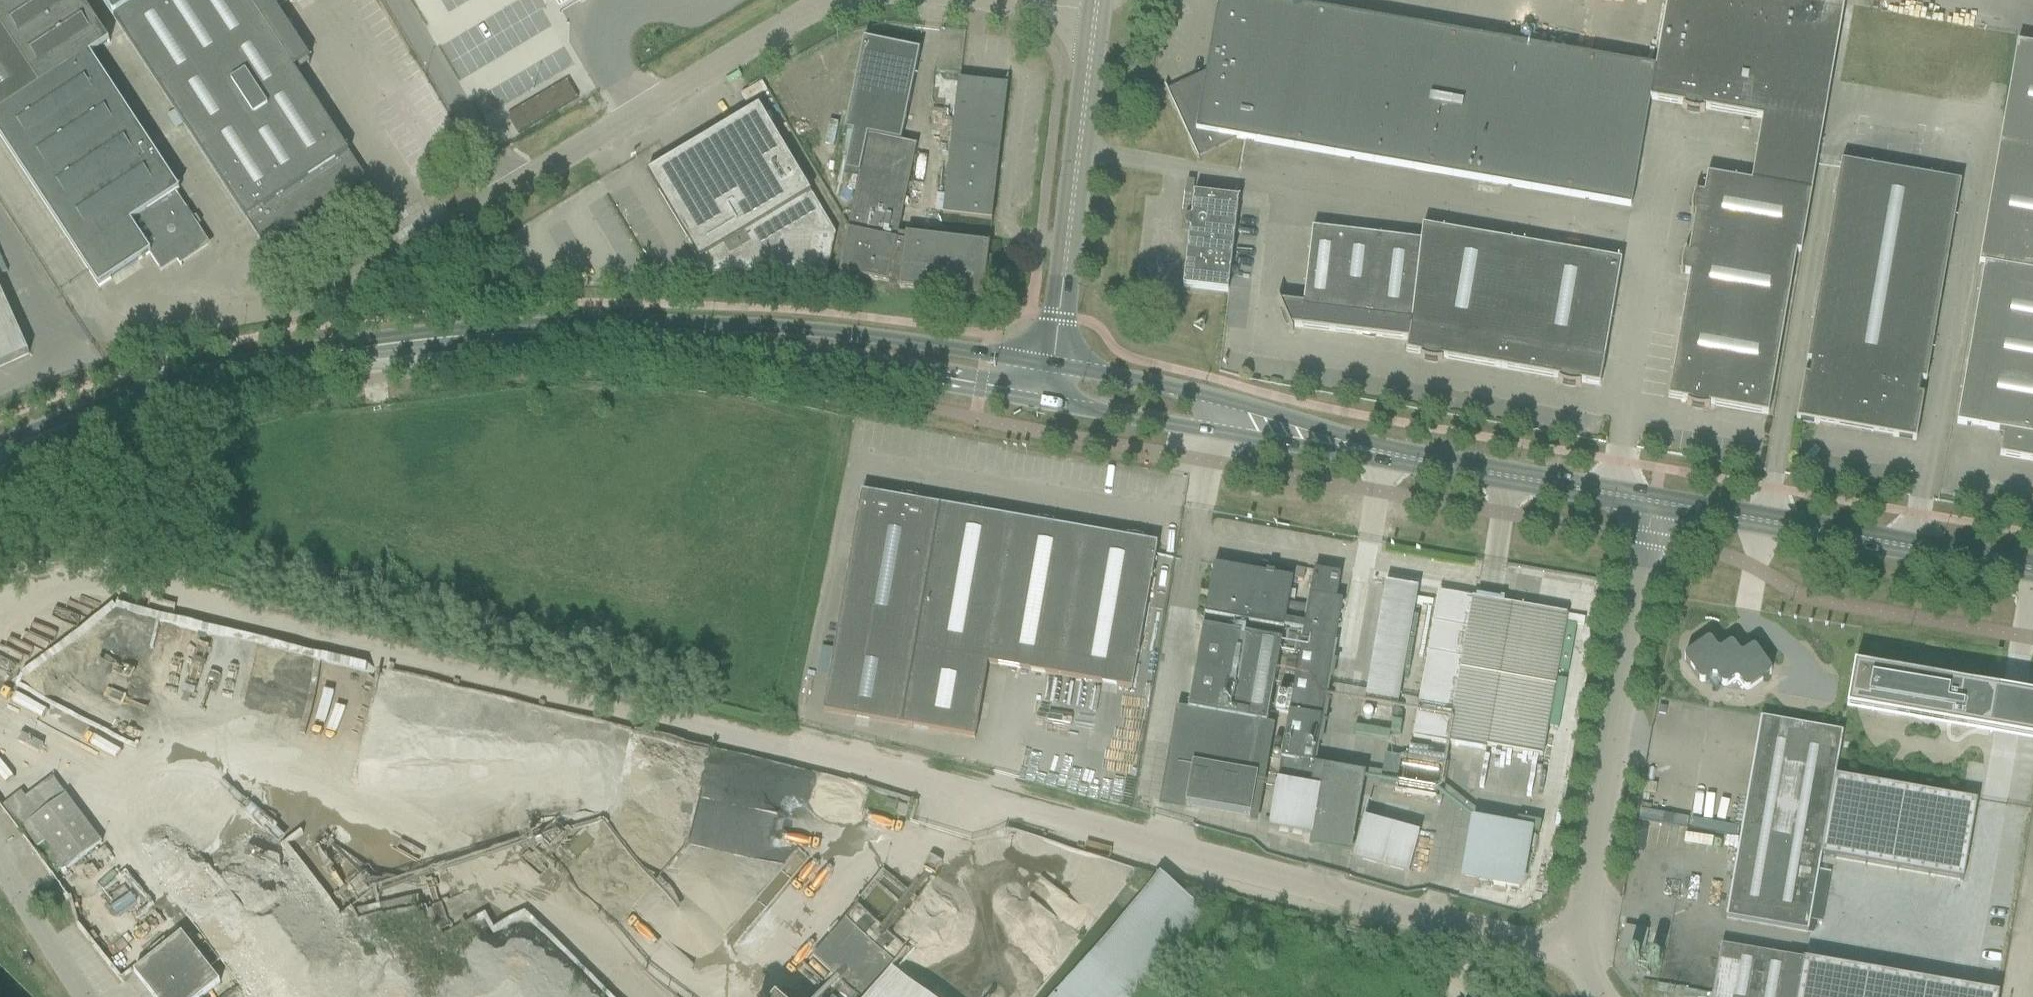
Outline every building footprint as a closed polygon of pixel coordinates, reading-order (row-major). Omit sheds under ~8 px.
[(165,169),(91,55),(111,42),(83,0),(0,0),(0,135),(99,287),(150,254),(160,271),(177,260),(181,266),(182,266),(180,263),(207,246),(191,220),(193,219),(173,188),(176,186),(165,169)] [(362,174),(364,178),(365,178),(293,70),(309,59),(276,9),(290,0),(102,0),(263,245),(295,224),(296,223),(296,221),(296,219),(296,218),(295,217),(302,212),(302,213),(303,213),(304,213),(362,174)] [(1655,69),(1258,0),(1219,0),(1207,73),(1205,82),(1170,98),(1167,91),(1165,87),(1164,87),(1197,160),(1199,159),(1198,157),(1236,139),(1631,208),(1649,100),(1650,100),(1655,69)] [(1645,0),(1594,0),(1588,34),(1637,43),(1645,0)] [(1844,6),(1812,0),(1667,0),(1655,69),(1650,100),(1684,106),(1683,108),(1682,109),(1689,112),(1697,113),(1704,113),(1704,112),(1704,109),(1762,120),(1751,183),(1707,175),(1704,195),(1696,194),(1697,193),(1695,193),(1693,200),(1691,207),(1691,215),(1692,215),(1693,215),(1693,214),(1695,215),(1688,253),(1686,253),(1686,252),(1685,252),(1682,259),(1681,266),(1681,274),(1682,274),(1690,275),(1668,398),(1688,402),(1688,404),(1687,404),(1687,405),(1694,408),(1701,409),(1709,409),(1709,407),(1708,408),(1709,405),(1768,416),(1771,396),(1796,253),(1801,254),(1844,6)] [(1946,19),(1961,19),(1961,24),(1993,24),(1993,3),(1955,3),(1955,0),(1946,0),(1946,19)] [(898,234),(916,147),(900,143),(915,70),(918,52),(902,49),(867,42),(849,133),(857,135),(849,174),(859,176),(847,232),(848,233),(839,275),(888,285),(889,288),(890,290),(893,291),(895,291),(898,289),(899,287),(900,287),(900,289),(983,299),(987,267),(990,267),(991,258),(988,257),(989,244),(898,234)] [(2017,44),(1979,265),(1984,266),(1957,424),(2002,432),(2001,439),(2003,439),(2000,456),(2032,462),(2032,47),(2017,44)] [(414,107),(433,95),(422,78),(403,91),(414,107)] [(958,80),(958,82),(959,82),(944,214),(942,213),(942,216),(992,222),(992,220),(991,220),(1006,88),(1007,88),(1008,87),(958,80)] [(567,81),(507,117),(518,135),(578,99),(567,81)] [(836,234),(769,123),(758,106),(648,172),(707,271),(827,277),(836,234)] [(1841,163),(1810,342),(1806,361),(1811,362),(1809,377),(1804,376),(1796,421),(1916,441),(1924,397),(1919,396),(1921,381),(1926,382),(1960,183),(1841,163)] [(1234,247),(1240,201),(1195,195),(1193,208),(1190,207),(1189,215),(1192,215),(1192,219),(1191,219),(1190,218),(1189,219),(1188,219),(1187,219),(1186,220),(1185,221),(1185,222),(1184,223),(1184,224),(1184,225),(1184,226),(1185,227),(1185,228),(1186,229),(1187,229),(1188,230),(1189,230),(1190,230),(1188,241),(1183,288),(1228,293),(1234,247)] [(1420,357),(1420,359),(1442,362),(1443,362),(1442,361),(1442,359),(1559,379),(1559,382),(1558,381),(1558,382),(1558,383),(1580,386),(1580,385),(1579,385),(1580,383),(1600,386),(1622,262),(1423,227),(1421,243),(1313,231),(1304,306),(1280,303),(1278,298),(1277,299),(1292,333),(1293,332),(1291,327),(1408,341),(1406,353),(1422,355),(1421,357),(1420,357)] [(0,289),(0,368),(30,355),(0,289)] [(1131,690),(1157,544),(861,493),(822,713),(975,740),(987,665),(1131,690)] [(1214,566),(1187,713),(1266,727),(1294,572),(1263,563),(1261,575),(1232,571),(1233,569),(1214,566)] [(1305,570),(1295,569),(1293,579),(1303,581),(1305,570)] [(1335,575),(1314,572),(1276,787),(1309,793),(1342,602),(1330,600),(1335,575)] [(1379,581),(1364,701),(1397,705),(1412,585),(1379,581)] [(1439,593),(1435,613),(1414,733),(1449,739),(1449,740),(1542,757),(1566,616),(1439,593)] [(1770,668),(1756,650),(1755,649),(1754,648),(1753,648),(1752,648),(1750,649),(1743,654),(1742,654),(1741,654),(1740,654),(1739,653),(1734,646),(1733,645),(1732,644),(1731,644),(1729,644),(1728,645),(1721,650),(1720,650),(1719,650),(1718,650),(1717,650),(1717,649),(1712,642),(1711,641),(1710,641),(1708,640),(1707,641),(1706,641),(1686,655),(1685,656),(1685,657),(1684,658),(1684,659),(1684,661),(1699,680),(1700,681),(1701,682),(1702,683),(1704,683),(1705,682),(1712,678),(1713,677),(1715,677),(1716,678),(1717,679),(1721,684),(1723,685),(1725,686),(1727,685),(1733,681),(1734,680),(1736,680),(1738,680),(1739,681),(1743,687),(1744,689),(1746,690),(1748,690),(1750,689),(1752,688),(1768,676),(1770,675),(1771,674),(1771,672),(1771,670),(1770,668)] [(1846,710),(2032,742),(2032,698),(1854,667),(1846,710)] [(1657,713),(1667,715),(1669,703),(1659,701),(1657,713)] [(1761,719),(1726,918),(1807,932),(1821,857),(1834,777),(1842,733),(1761,719)] [(1385,757),(1379,781),(1430,793),(1436,769),(1385,757)] [(1834,777),(1821,857),(1962,881),(1976,801),(1834,777)] [(20,794),(1,808),(19,832),(22,829),(36,849),(44,843),(66,872),(101,845),(53,781),(26,802),(20,794)] [(1406,873),(1417,830),(1360,816),(1349,859),(1406,873)] [(1519,888),(1528,833),(1488,826),(1478,881),(1519,888)] [(1054,996),(1148,996),(1216,918),(1162,872),(1054,996)] [(907,948),(854,907),(813,960),(850,988),(843,996),(869,996),(893,966),(907,948)] [(153,996),(202,996),(220,982),(182,935),(134,973),(153,996)] [(1639,996),(1796,996),(1803,960),(1722,946),(1713,995),(1657,984),(1658,983),(1642,981),(1639,996)] [(1796,996),(1999,996),(2000,995),(1803,960),(1796,996)] [(893,966),(869,996),(933,996),(893,966)]
